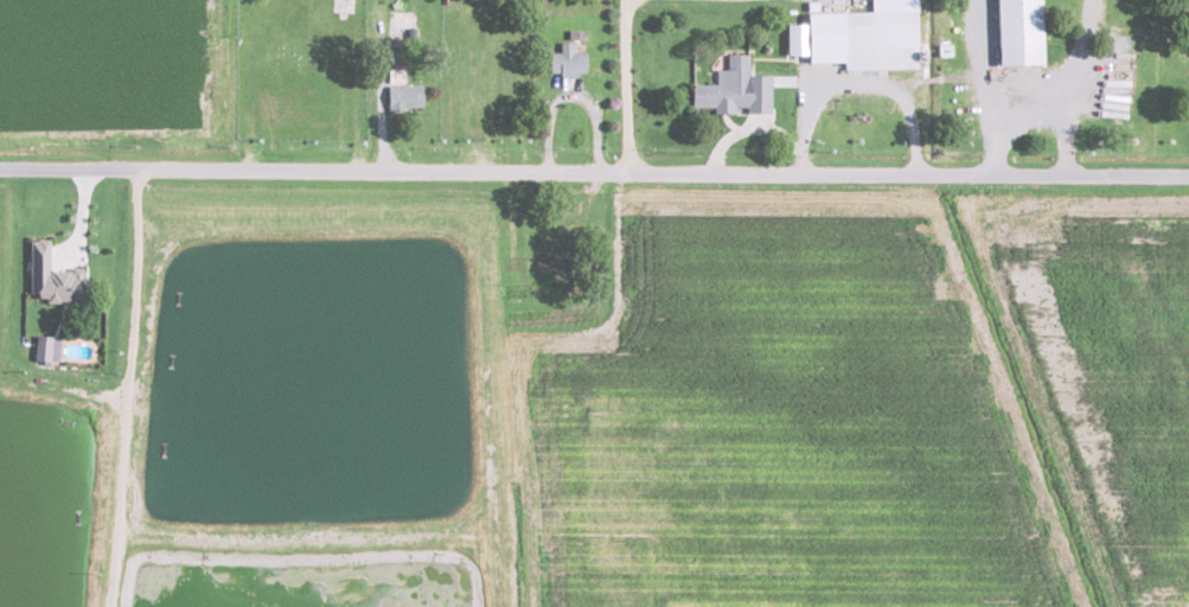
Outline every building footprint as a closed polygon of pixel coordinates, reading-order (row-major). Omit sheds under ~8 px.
[(808,12),(808,24),(789,24),(789,55),(810,55),(810,62),(847,62),(847,69),(919,68),(918,0),(874,0),(874,11),(808,12)] [(1000,65),(1044,63),(1042,0),(998,0),(1000,65)] [(588,51),(575,52),(575,42),(561,42),(561,51),(551,52),(552,75),(588,74),(588,51)] [(773,113),(773,75),(752,75),(751,54),(729,54),(729,69),(718,69),(718,84),(694,84),(694,107),(716,107),(716,113),(738,113),(738,106),(748,106),(748,113),(773,113)] [(406,69),(391,68),(391,81),(405,81),(406,69)] [(424,84),(390,85),(390,108),(425,107),(424,84)] [(32,239),(31,295),(47,295),(47,301),(83,301),(84,269),(51,269),(51,240),(32,239)] [(36,361),(61,362),(62,337),(37,336),(36,361)]
